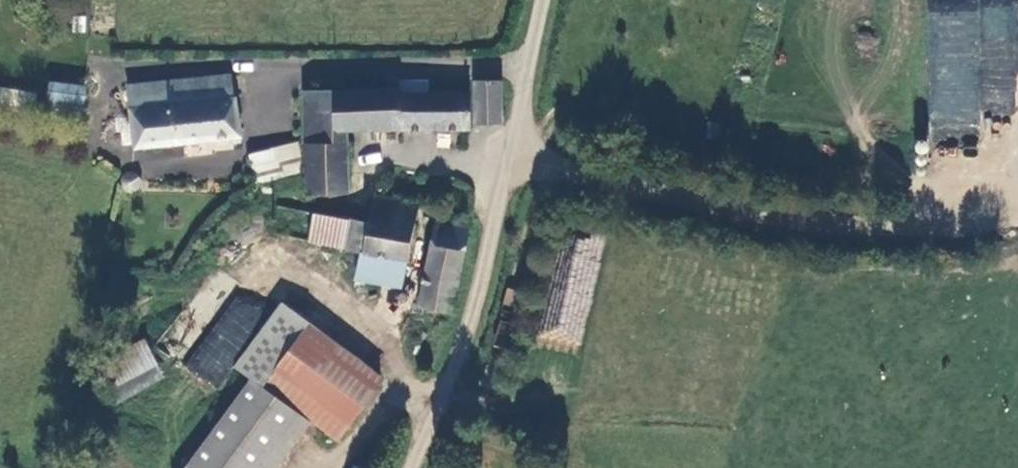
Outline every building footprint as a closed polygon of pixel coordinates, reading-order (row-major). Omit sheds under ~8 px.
[(929,148),(978,148),(978,113),(1014,113),(1014,72),(1017,72),(1017,0),(928,0),(929,148)] [(127,85),(135,149),(209,142),(210,140),(240,136),(234,99),(233,98),(230,75),(127,85)] [(501,79),(474,80),(475,124),(501,123),(502,123),(501,81),(501,79)] [(346,130),(469,129),(469,93),(428,92),(428,80),(400,80),(400,88),(337,91),(304,91),(304,122),(307,173),(307,194),(348,193),(346,130)] [(84,86),(52,83),(50,99),(82,102),(84,86)] [(33,111),(36,94),(0,87),(0,105),(33,111)] [(258,183),(300,173),(299,145),(275,149),(278,163),(255,169),(258,183)] [(127,188),(129,190),(135,188),(140,184),(131,172),(125,176),(123,180),(123,184),(127,188)] [(347,220),(342,247),(362,251),(407,260),(409,260),(418,204),(374,197),(369,224),(347,220)] [(309,240),(342,247),(347,220),(314,213),(309,240)] [(468,229),(435,222),(418,306),(452,313),(468,229)] [(567,231),(544,343),(581,350),(604,238),(567,231)] [(402,286),(407,260),(362,251),(357,278),(402,286)] [(378,384),(280,311),(237,367),(253,379),(302,414),(337,439),(378,384)] [(91,370),(111,405),(164,376),(144,340),(91,370)] [(302,414),(253,379),(186,467),(261,467),(302,414)]
